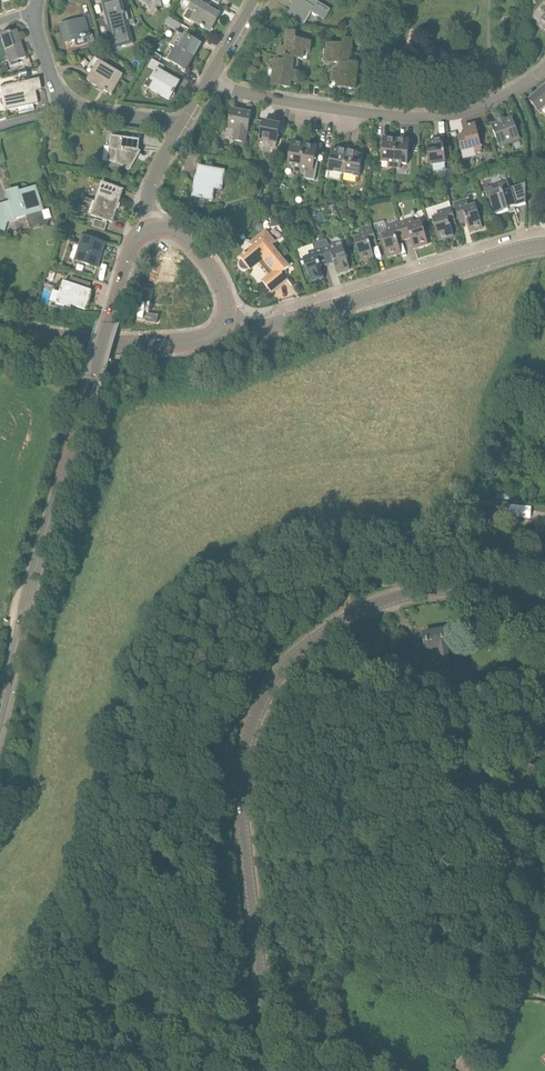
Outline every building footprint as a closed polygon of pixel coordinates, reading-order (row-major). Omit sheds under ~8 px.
[(122,0),(117,0),(102,4),(106,18),(95,21),(100,40),(118,36),(121,47),(133,44),(122,0)] [(149,16),(158,12),(156,8),(162,6),(160,0),(143,0),(149,16)] [(195,2),(190,9),(189,8),(184,18),(191,22),(192,21),(210,31),(219,15),(204,6),(207,0),(192,0),(195,2)] [(312,0),(298,0),(287,18),(287,19),(283,27),(296,29),(299,25),(302,27),(311,11),(325,19),(330,10),(312,0)] [(95,28),(91,14),(83,17),(84,20),(60,27),(61,27),(65,43),(89,36),(88,30),(95,28)] [(169,18),(165,24),(178,31),(181,25),(169,18)] [(0,35),(0,36),(8,59),(16,57),(17,61),(25,58),(21,44),(18,44),(17,41),(19,40),(16,31),(10,33),(10,32),(0,35)] [(170,44),(193,58),(200,46),(201,46),(181,34),(180,36),(177,34),(174,36),(169,43),(170,44)] [(284,58),(294,59),(302,60),(303,51),(309,52),(310,43),(296,41),(297,35),(287,34),(285,48),(279,48),(278,57),(284,58)] [(340,65),(349,66),(352,42),(343,41),(342,47),(327,45),(325,62),(340,64),(340,65)] [(165,52),(172,56),(170,60),(186,70),(193,58),(170,44),(165,52)] [(149,50),(146,57),(159,63),(162,57),(149,50)] [(292,73),(294,59),(284,58),(284,63),(275,62),(273,80),(281,81),(281,87),(290,88),(291,82),(297,83),(298,73),(292,73)] [(87,81),(111,95),(123,75),(95,59),(87,72),(91,74),(87,81)] [(165,67),(152,60),(148,67),(156,72),(152,80),(149,78),(145,86),(169,100),(178,83),(161,74),(165,67)] [(6,63),(0,65),(0,66),(2,73),(8,71),(6,63)] [(349,66),(340,65),(339,74),(333,73),(332,82),(338,83),(337,87),(355,89),(358,67),(349,66)] [(0,87),(5,111),(18,108),(19,113),(34,110),(33,105),(38,104),(34,87),(40,86),(39,79),(24,82),(24,79),(18,80),(18,83),(17,83),(13,84),(0,87)] [(529,101),(539,112),(544,106),(544,87),(529,101)] [(240,115),(231,113),(228,127),(236,129),(234,141),(243,143),(246,131),(248,132),(251,115),(241,112),(240,115)] [(498,124),(491,126),(499,147),(520,139),(512,118),(506,121),(505,120),(497,123),(498,124)] [(281,125),(263,122),(259,140),(277,143),(281,125)] [(475,152),(482,150),(475,124),(462,128),(464,135),(457,137),(461,152),(474,149),(475,152)] [(139,142),(112,138),(111,148),(119,149),(117,162),(129,169),(139,153),(137,151),(138,142),(139,142)] [(387,168),(394,168),(396,139),(395,139),(395,140),(383,139),(381,162),(387,163),(387,168)] [(396,139),(394,168),(400,169),(400,164),(407,165),(409,141),(397,140),(398,139),(396,139)] [(433,144),(427,145),(430,166),(446,164),(442,139),(432,141),(433,144)] [(293,171),(300,172),(304,144),(303,144),(303,145),(292,143),(287,166),(294,167),(293,171)] [(306,144),(304,144),(300,172),(305,174),(304,179),(315,181),(316,172),(320,173),(324,154),(317,153),(318,147),(306,145),(306,144)] [(328,172),(343,175),(347,151),(338,149),(337,152),(332,151),(328,172)] [(347,151),(343,175),(359,178),(363,156),(357,155),(357,153),(347,151)] [(195,182),(193,197),(212,200),(214,188),(221,189),(224,172),(199,168),(197,182),(195,182)] [(526,185),(510,190),(508,181),(484,189),(487,196),(490,206),(492,206),(496,216),(509,212),(508,210),(514,208),(526,205),(526,185)] [(91,215),(112,222),(123,191),(102,183),(91,215)] [(11,206),(4,208),(8,222),(16,220),(15,219),(41,210),(34,188),(17,194),(16,191),(7,193),(11,206)] [(461,223),(466,221),(469,232),(482,227),(479,217),(475,204),(469,205),(468,201),(454,205),(451,207),(450,207),(456,224),(459,223),(460,223),(461,223)] [(432,218),(436,230),(440,241),(453,237),(450,226),(455,224),(455,225),(456,224),(450,207),(449,202),(426,209),(429,219),(432,218)] [(328,212),(331,214),(336,213),(334,206),(327,207),(328,212)] [(4,234),(7,223),(8,222),(4,208),(3,207),(0,208),(0,233),(4,234)] [(270,219),(271,228),(279,227),(278,218),(270,219)] [(413,219),(398,223),(404,241),(405,240),(411,238),(414,249),(427,245),(420,222),(414,223),(413,219)] [(92,227),(94,228),(105,231),(107,224),(97,220),(95,220),(92,227)] [(404,241),(398,223),(386,227),(388,232),(381,234),(388,257),(401,253),(398,242),(403,241),(404,241)] [(227,234),(235,231),(234,225),(225,227),(227,234)] [(377,245),(376,241),(372,227),(359,231),(360,236),(354,238),(361,261),(374,257),(371,246),(377,245)] [(250,243),(254,247),(245,254),(245,253),(243,254),(244,255),(240,258),(242,260),(240,265),(241,268),(243,269),(246,269),(248,268),(250,270),(263,260),(273,272),(262,281),(272,293),(283,284),(280,280),(285,276),(284,276),(286,275),(286,273),(285,271),(289,267),(282,259),(271,246),(275,242),(266,230),(250,243)] [(97,268),(105,244),(83,236),(75,260),(97,268)] [(327,239),(319,242),(327,266),(328,265),(333,263),(337,274),(350,270),(346,259),(342,246),(336,248),(334,243),(328,245),(327,239)] [(320,267),(326,265),(326,266),(327,266),(319,242),(312,244),(312,245),(298,249),(301,260),(304,260),(311,282),(324,278),(320,267)] [(81,288),(63,282),(60,294),(58,293),(55,304),(71,309),(72,306),(75,307),(85,310),(92,291),(81,288)] [(33,304),(37,293),(28,291),(25,301),(33,304)] [(146,293),(140,292),(134,321),(157,325),(159,316),(149,314),(146,314),(148,308),(151,294),(146,293)] [(510,496),(497,494),(496,501),(509,502),(510,496)] [(477,500),(477,504),(476,515),(487,516),(488,511),(492,512),(492,514),(508,516),(509,503),(477,500)] [(423,634),(426,651),(435,650),(436,656),(440,655),(442,665),(450,664),(447,647),(444,631),(423,634)] [(513,691),(514,682),(500,679),(488,677),(486,686),(495,688),(513,691)] [(523,705),(524,705),(525,698),(524,698),(524,699),(516,698),(516,697),(515,697),(514,704),(515,704),(523,705)] [(538,759),(534,764),(535,766),(533,768),(538,772),(540,769),(541,770),(544,766),(538,759)]
